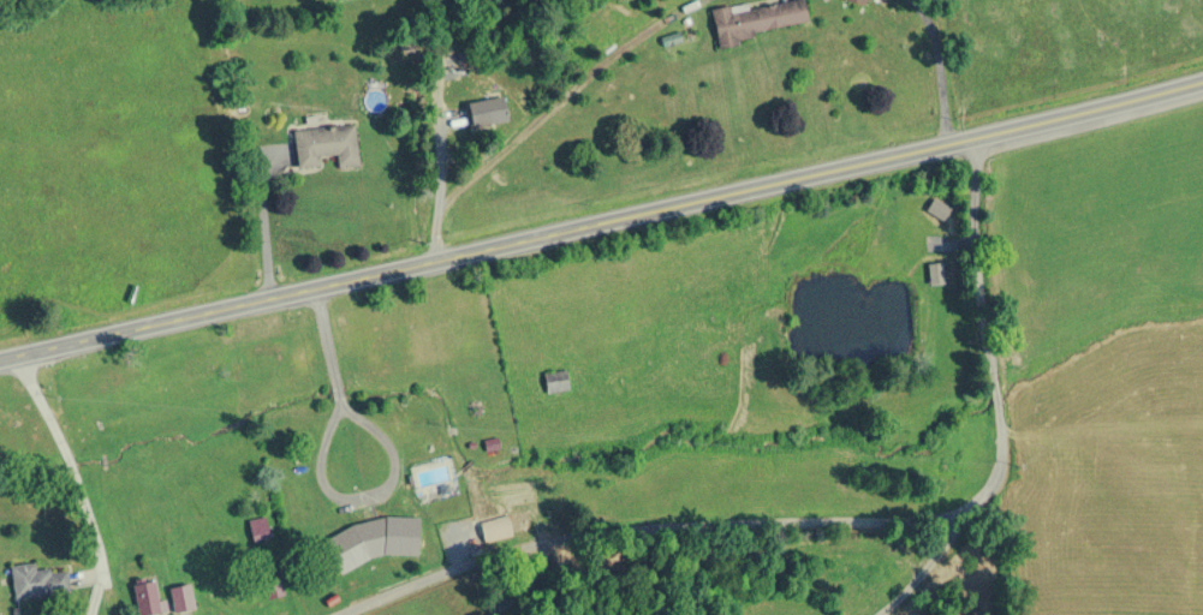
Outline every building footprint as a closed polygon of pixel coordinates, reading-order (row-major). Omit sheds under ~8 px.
[(717,43),(810,28),(805,0),(749,9),(748,4),(712,10),(717,43)] [(508,121),(503,97),(467,105),(472,129),(508,121)] [(297,169),(320,167),(319,158),(336,156),(338,168),(358,166),(355,126),(294,131),(297,169)] [(941,284),(941,264),(929,264),(929,284),(941,284)] [(544,372),(546,392),(569,390),(567,370),(544,372)] [(420,518),(384,517),(374,522),(364,521),(324,539),(338,572),(343,572),(380,555),(419,556),(420,518)] [(10,565),(13,597),(70,592),(68,567),(36,570),(36,563),(10,565)] [(161,581),(135,581),(135,614),(161,614),(161,581)] [(169,588),(174,614),(195,609),(190,584),(169,588)]
